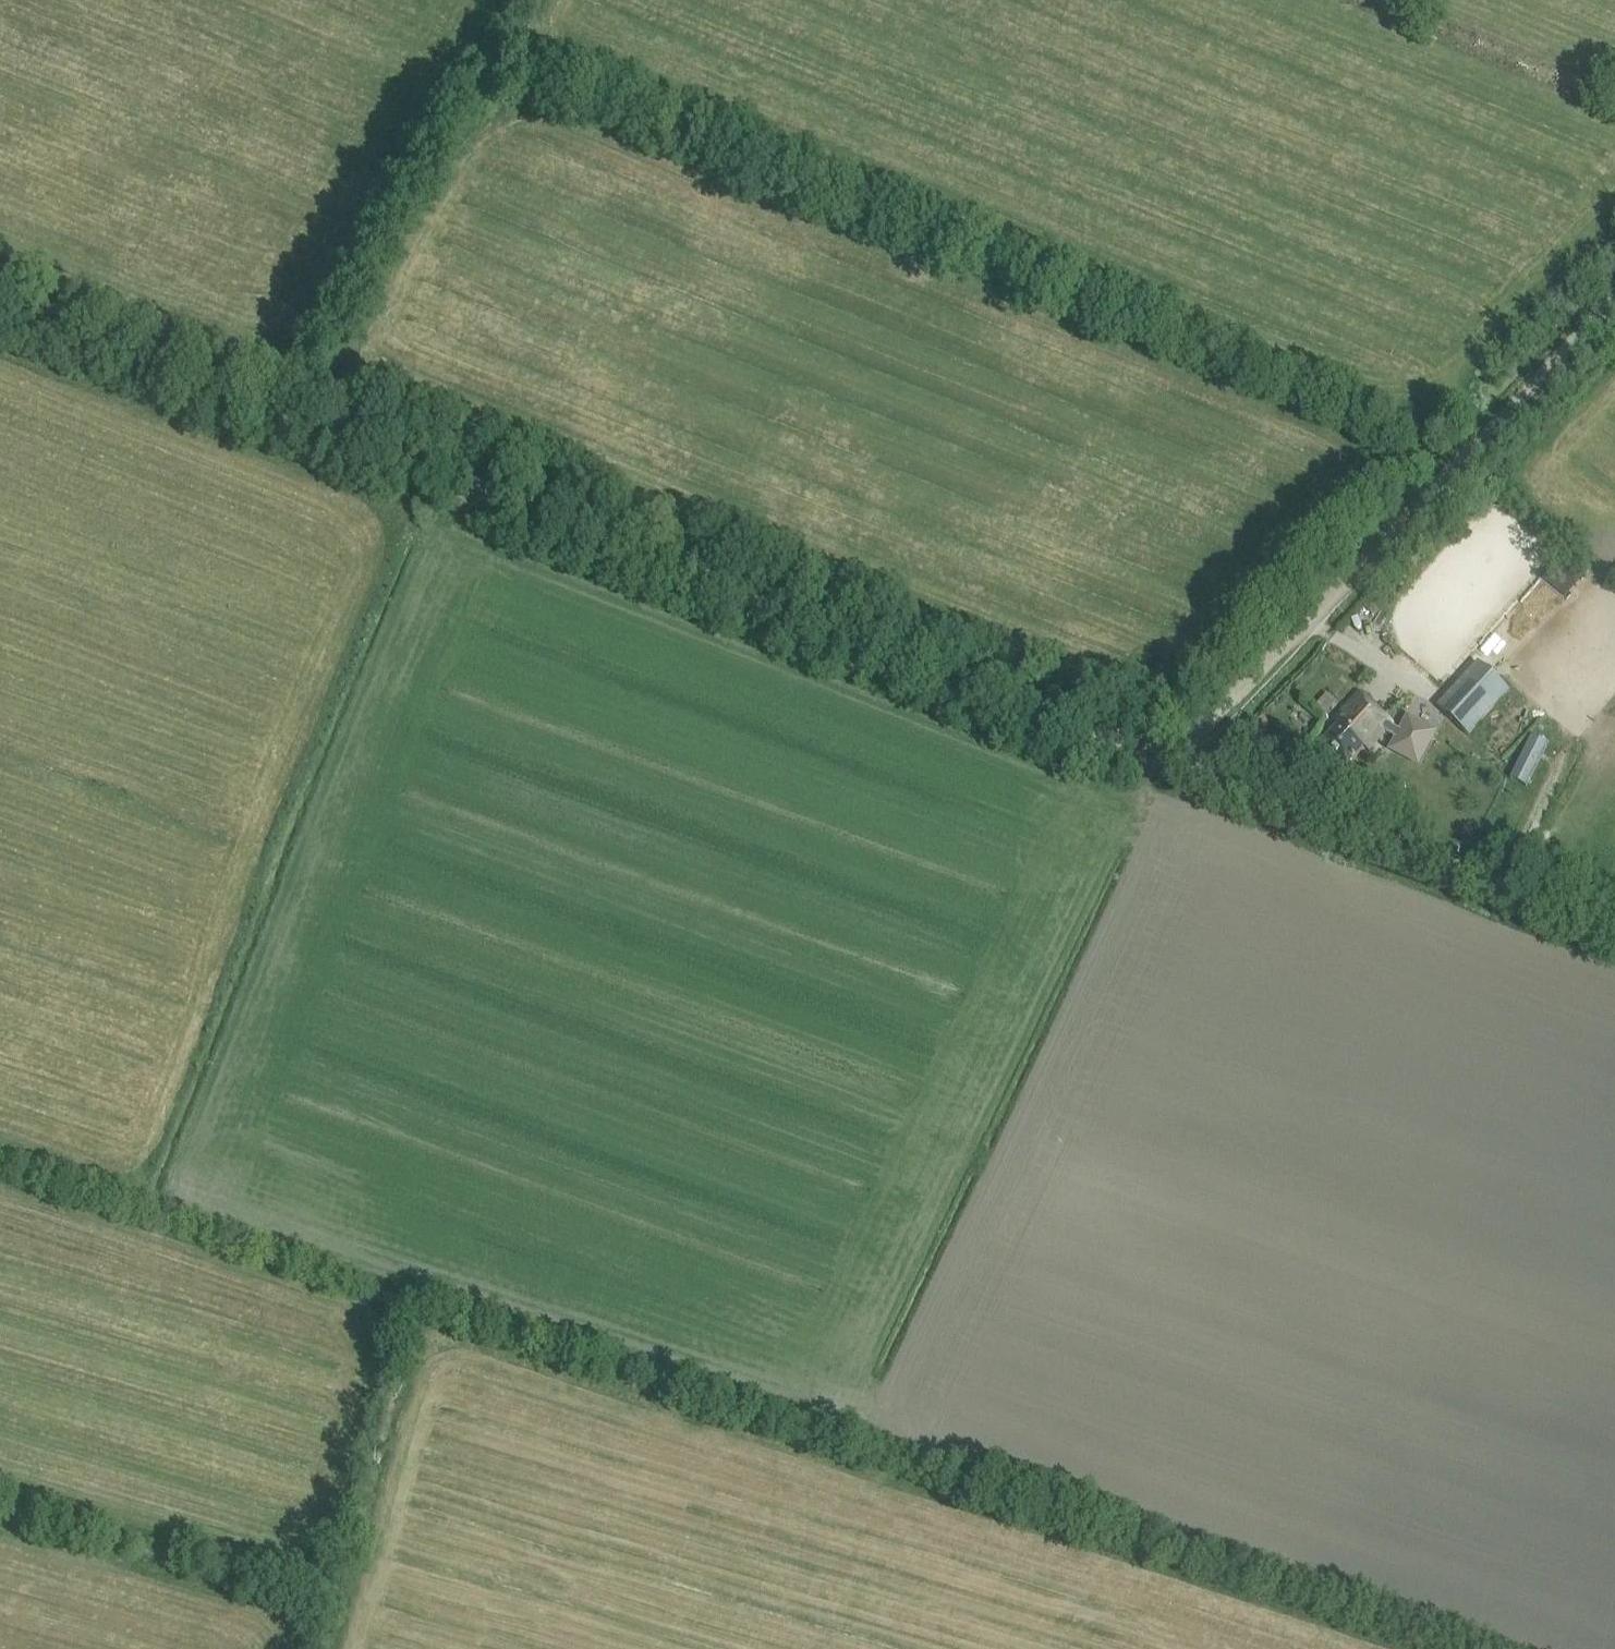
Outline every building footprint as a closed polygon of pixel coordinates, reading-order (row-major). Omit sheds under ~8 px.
[(1576,582),(1555,565),(1543,579),(1563,597),(1576,582)] [(1467,735),(1506,692),(1475,664),(1436,707),(1467,735)] [(1337,703),(1328,694),(1318,705),(1308,696),(1300,704),(1320,722),(1337,703)] [(1358,697),(1333,724),(1336,727),(1321,744),(1347,768),(1364,748),(1368,752),(1391,727),(1358,697)] [(1252,727),(1242,737),(1251,746),(1261,735),(1252,727)]
